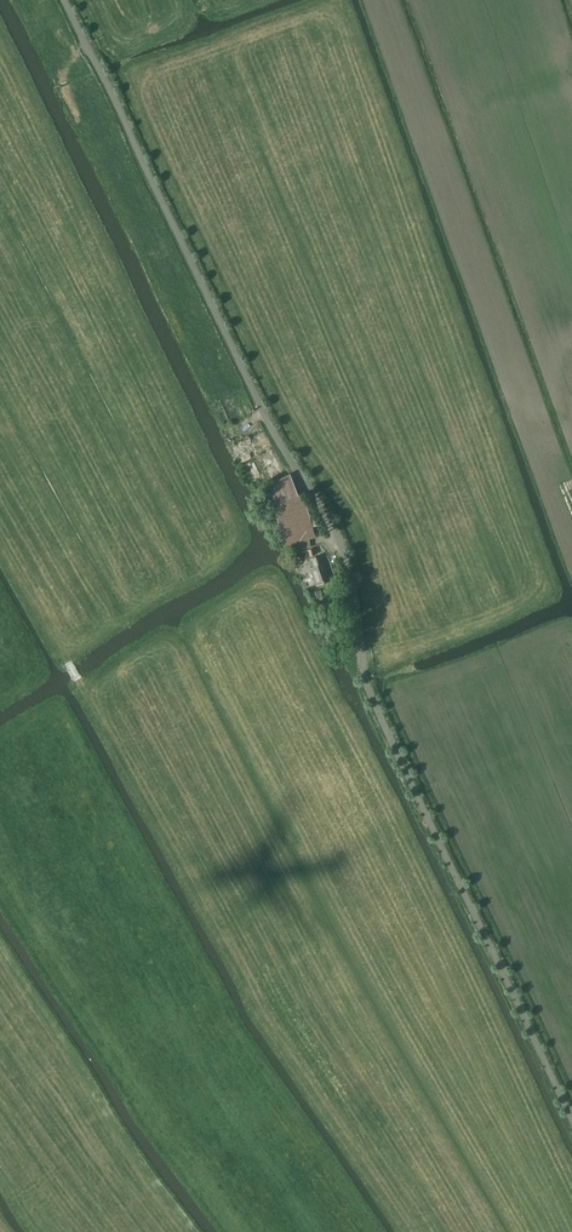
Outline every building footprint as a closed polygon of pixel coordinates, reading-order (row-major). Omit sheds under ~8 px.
[(263,432),(229,447),(228,447),(237,465),(242,463),(264,506),(272,504),(286,554),(312,547),(309,540),(316,539),(315,537),(323,534),(318,517),(310,518),(303,495),(298,496),(289,474),(285,477),(263,432)] [(298,557),(300,562),(309,559),(307,554),(298,557)] [(313,569),(312,569),(311,570),(317,585),(330,581),(324,565),(321,557),(310,561),(313,569)]
